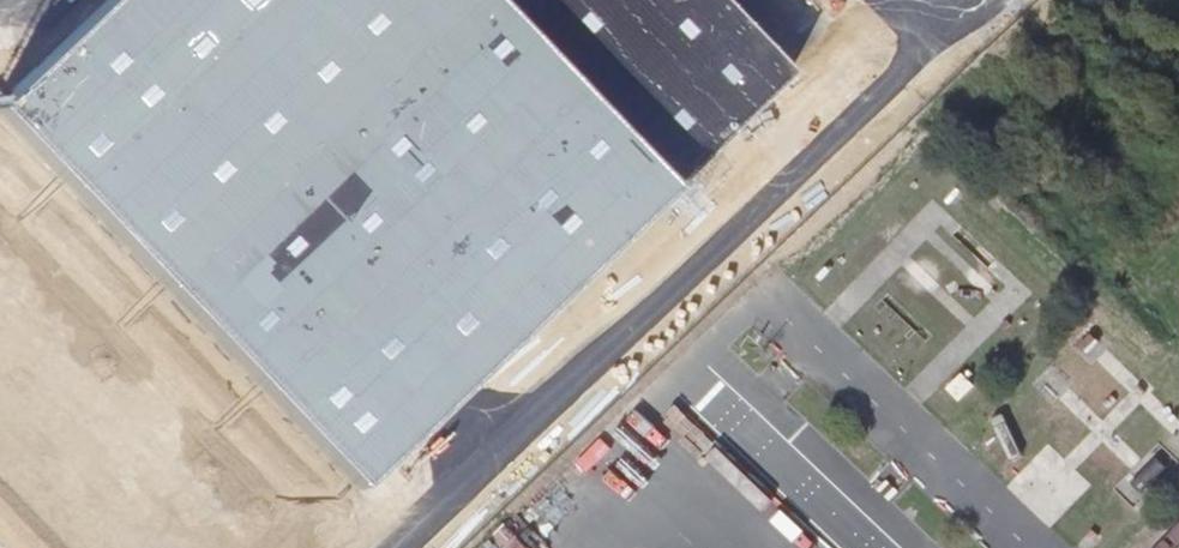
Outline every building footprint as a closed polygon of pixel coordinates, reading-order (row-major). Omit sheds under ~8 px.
[(0,104),(0,115),(354,488),(791,76),(719,0),(110,0),(0,104)]
